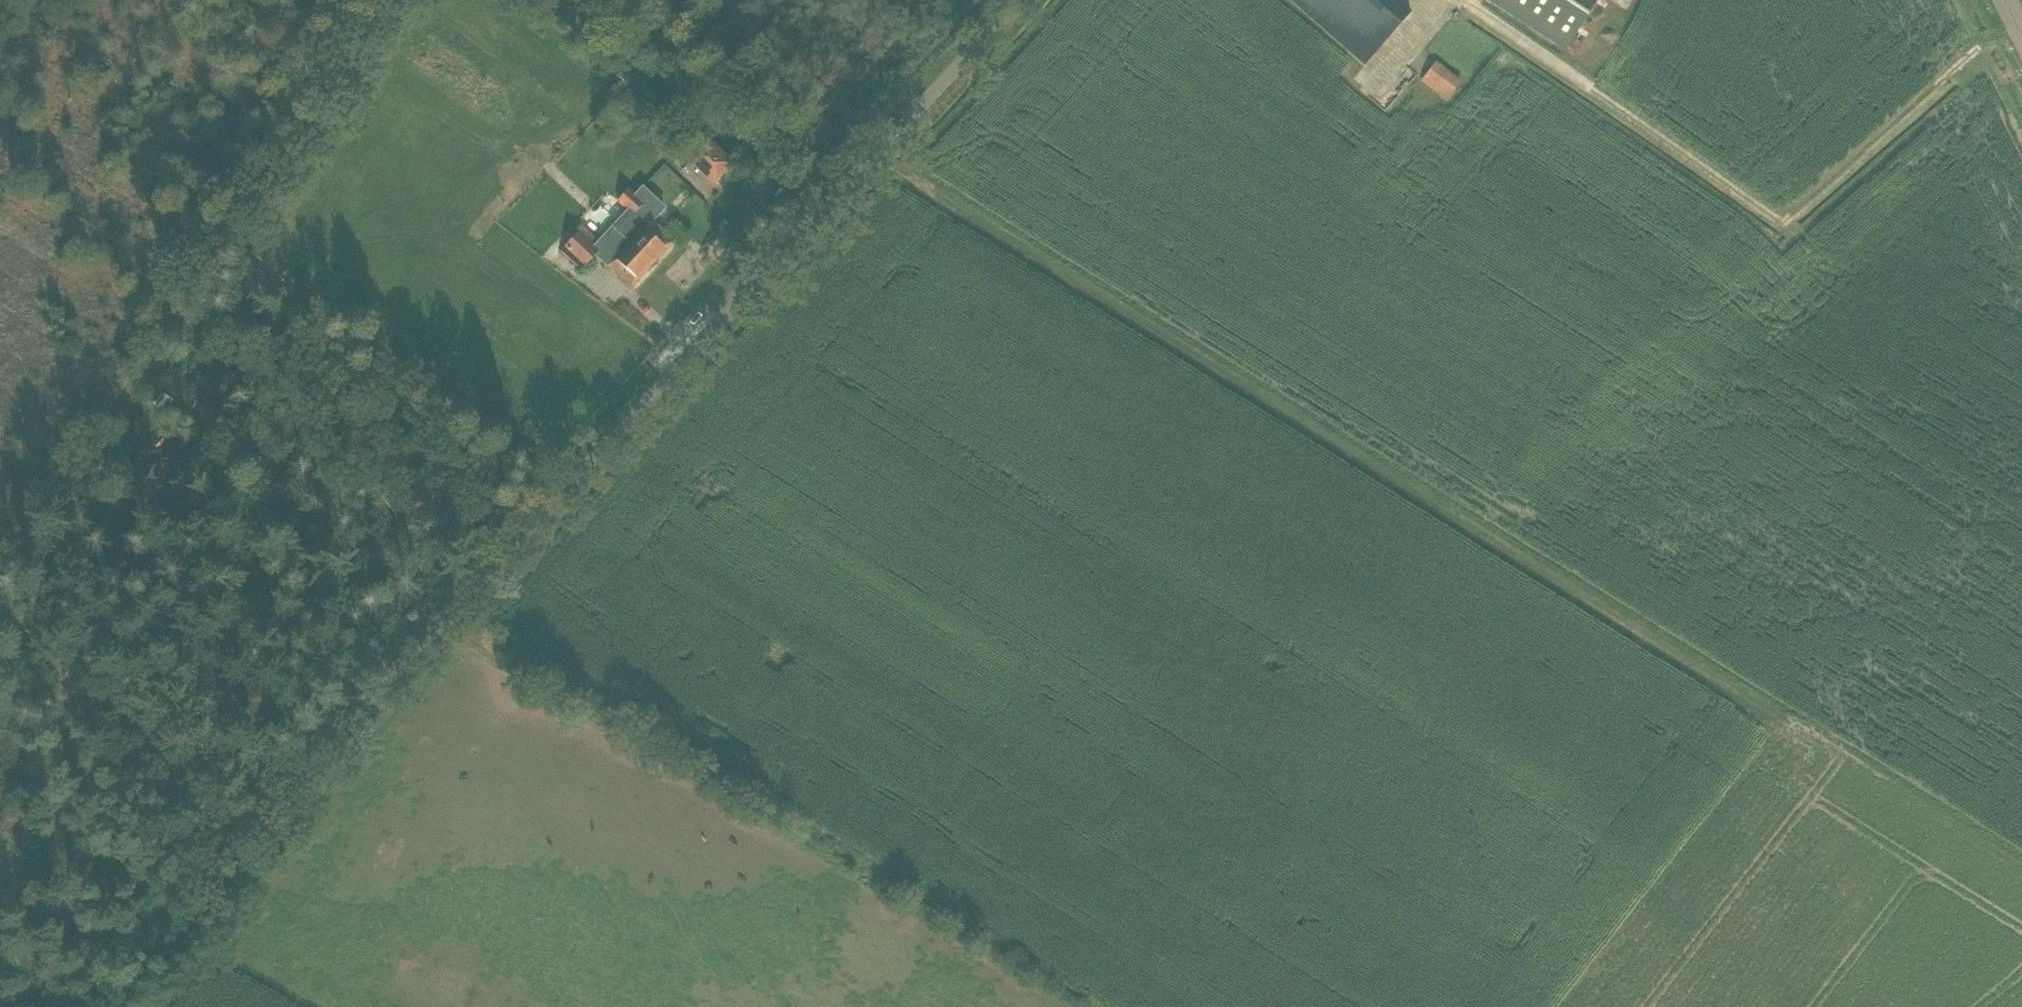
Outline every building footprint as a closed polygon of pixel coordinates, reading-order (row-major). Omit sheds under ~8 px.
[(1365,64),(1412,9),(1401,0),(1290,0),(1365,64)] [(1566,50),(1598,0),(1489,0),(1566,50)] [(1421,81),(1447,101),(1463,80),(1437,60),(1421,81)] [(708,141),(691,158),(715,181),(731,164),(708,141)] [(653,264),(674,241),(639,208),(645,202),(616,174),(604,187),(634,215),(631,218),(642,228),(630,242),(653,264)] [(597,237),(590,245),(577,233),(561,250),(582,270),(597,254),(632,287),(653,264),(630,242),(617,256),(597,237)]
